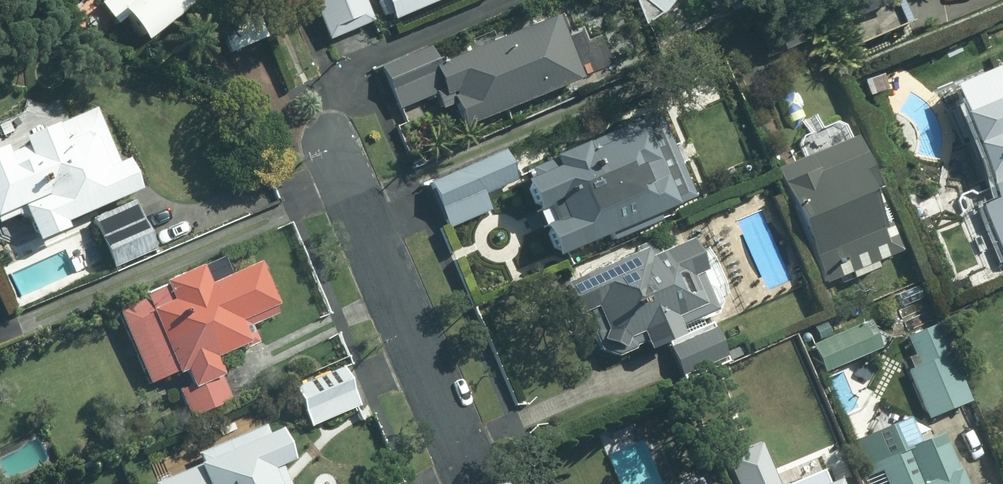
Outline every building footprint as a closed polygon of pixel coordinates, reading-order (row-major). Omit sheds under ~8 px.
[(138,38),(186,0),(94,0),(113,24),(121,17),(138,38)] [(359,0),(299,0),(318,47),(369,26),(359,0)] [(386,19),(431,0),(378,0),(386,19)] [(652,11),(660,0),(639,0),(652,11)] [(846,20),(837,24),(847,47),(906,22),(896,0),(838,0),(846,20)] [(217,23),(228,50),(264,36),(252,9),(217,23)] [(433,67),(425,48),(380,67),(397,107),(446,87),(462,124),(577,76),(552,17),(433,67)] [(945,94),(964,136),(970,133),(998,199),(985,205),(1002,247),(1002,77),(1000,78),(997,71),(945,94)] [(882,73),(865,78),(870,94),(888,88),(882,73)] [(58,221),(132,189),(119,160),(111,163),(88,110),(15,142),(19,149),(0,157),(0,218),(12,213),(23,218),(32,238),(60,226),(58,221)] [(628,125),(525,168),(529,177),(522,180),(553,254),(622,225),(625,233),(646,224),(643,216),(663,208),(628,125)] [(869,187),(848,139),(775,170),(823,282),(894,250),(882,223),(876,226),(861,191),(869,187)] [(501,151),(422,185),(442,232),(487,213),(480,195),(513,180),(501,151)] [(131,201),(90,219),(110,266),(151,248),(131,201)] [(638,252),(560,285),(571,310),(578,307),(596,349),(613,356),(628,350),(630,346),(640,342),(643,349),(674,336),(670,326),(709,310),(693,273),(695,273),(682,242),(642,260),(638,252)] [(115,311),(146,382),(180,368),(188,386),(176,391),(190,423),(230,405),(209,358),(251,339),(244,325),(273,312),(251,264),(225,276),(217,259),(140,294),(142,299),(115,311)] [(810,345),(821,371),(875,348),(864,322),(828,337),(822,324),(812,328),(818,341),(810,345)] [(927,417),(966,401),(936,326),(907,337),(919,366),(908,371),(927,417)] [(711,328),(668,347),(681,375),(724,356),(711,328)] [(354,406),(339,368),(292,387),(307,425),(354,406)] [(634,419),(599,436),(609,458),(645,441),(634,419)] [(878,470),(884,483),(957,483),(936,435),(898,451),(887,426),(853,441),(867,474),(878,470)] [(152,483),(284,483),(275,465),(285,460),(272,431),(263,435),(259,427),(196,454),(199,463),(152,483)] [(713,445),(730,483),(758,483),(747,458),(753,455),(743,432),(713,445)] [(141,456),(125,463),(130,474),(145,468),(141,456)]
